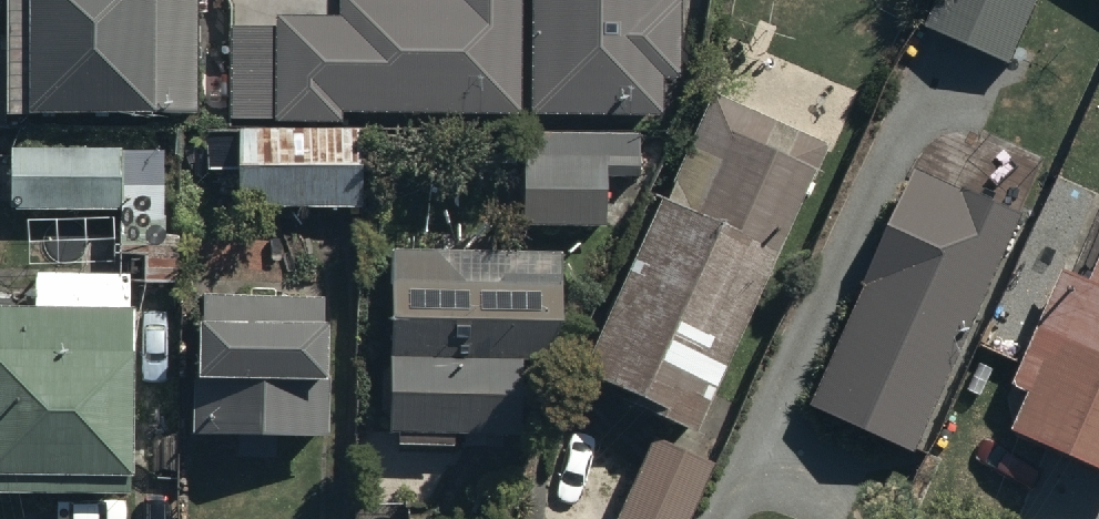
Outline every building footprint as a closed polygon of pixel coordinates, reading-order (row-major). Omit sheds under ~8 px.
[(5,106),(26,107),(26,103),(196,105),(197,43),(223,43),(224,0),(6,0),(5,106)] [(231,19),(229,116),(341,116),(341,107),(522,107),(522,0),(339,0),(339,10),(276,10),(276,19),(231,19)] [(531,108),(662,110),(663,70),(680,70),(681,0),(531,0),(531,108)] [(929,24),(1007,62),(1037,0),(941,0),(929,24)] [(820,146),(713,95),(585,364),(693,415),(820,146)] [(638,126),(520,127),(521,220),(603,219),(603,173),(639,172),(638,126)] [(118,145),(10,147),(11,201),(119,198),(118,145)] [(238,155),(238,226),(367,226),(367,155),(238,155)] [(918,169),(814,405),(915,449),(1019,214),(918,169)] [(572,251),(391,253),(393,442),(531,440),(530,346),(573,345),(572,251)] [(0,297),(0,475),(130,474),(128,255),(31,256),(31,297),(0,297)] [(1098,457),(1098,270),(1094,282),(1064,270),(1026,361),(1042,368),(1019,424),(1098,457)] [(325,283),(188,284),(188,451),(325,451),(325,283)] [(614,515),(624,518),(684,518),(712,458),(652,432),(614,515)]
